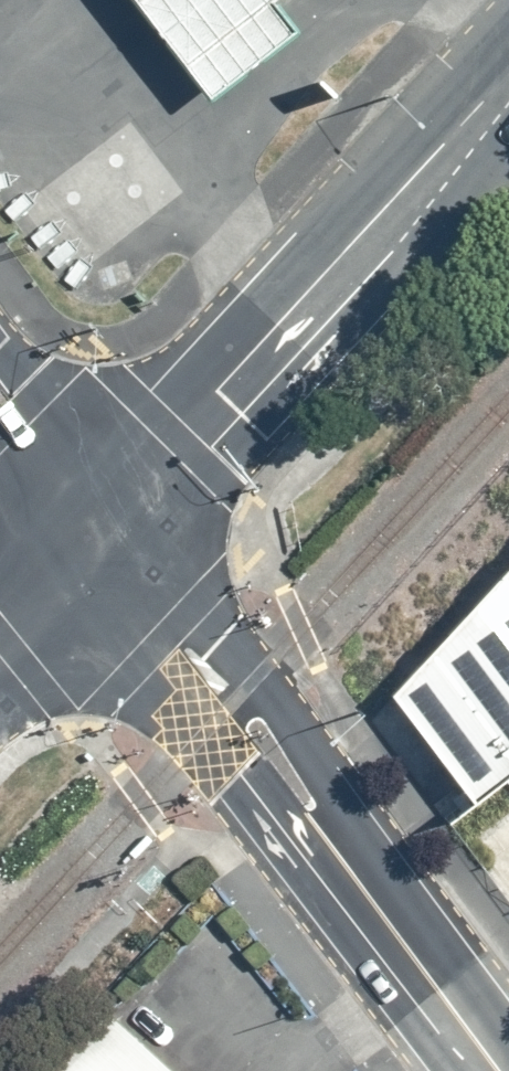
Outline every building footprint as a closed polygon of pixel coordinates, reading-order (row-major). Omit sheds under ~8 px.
[(281,0),(123,0),(206,102),(290,35),(269,9),(281,0)] [(353,684),(441,795),(508,744),(508,521),(353,684)] [(71,1007),(11,1070),(139,1070),(71,1007)]
